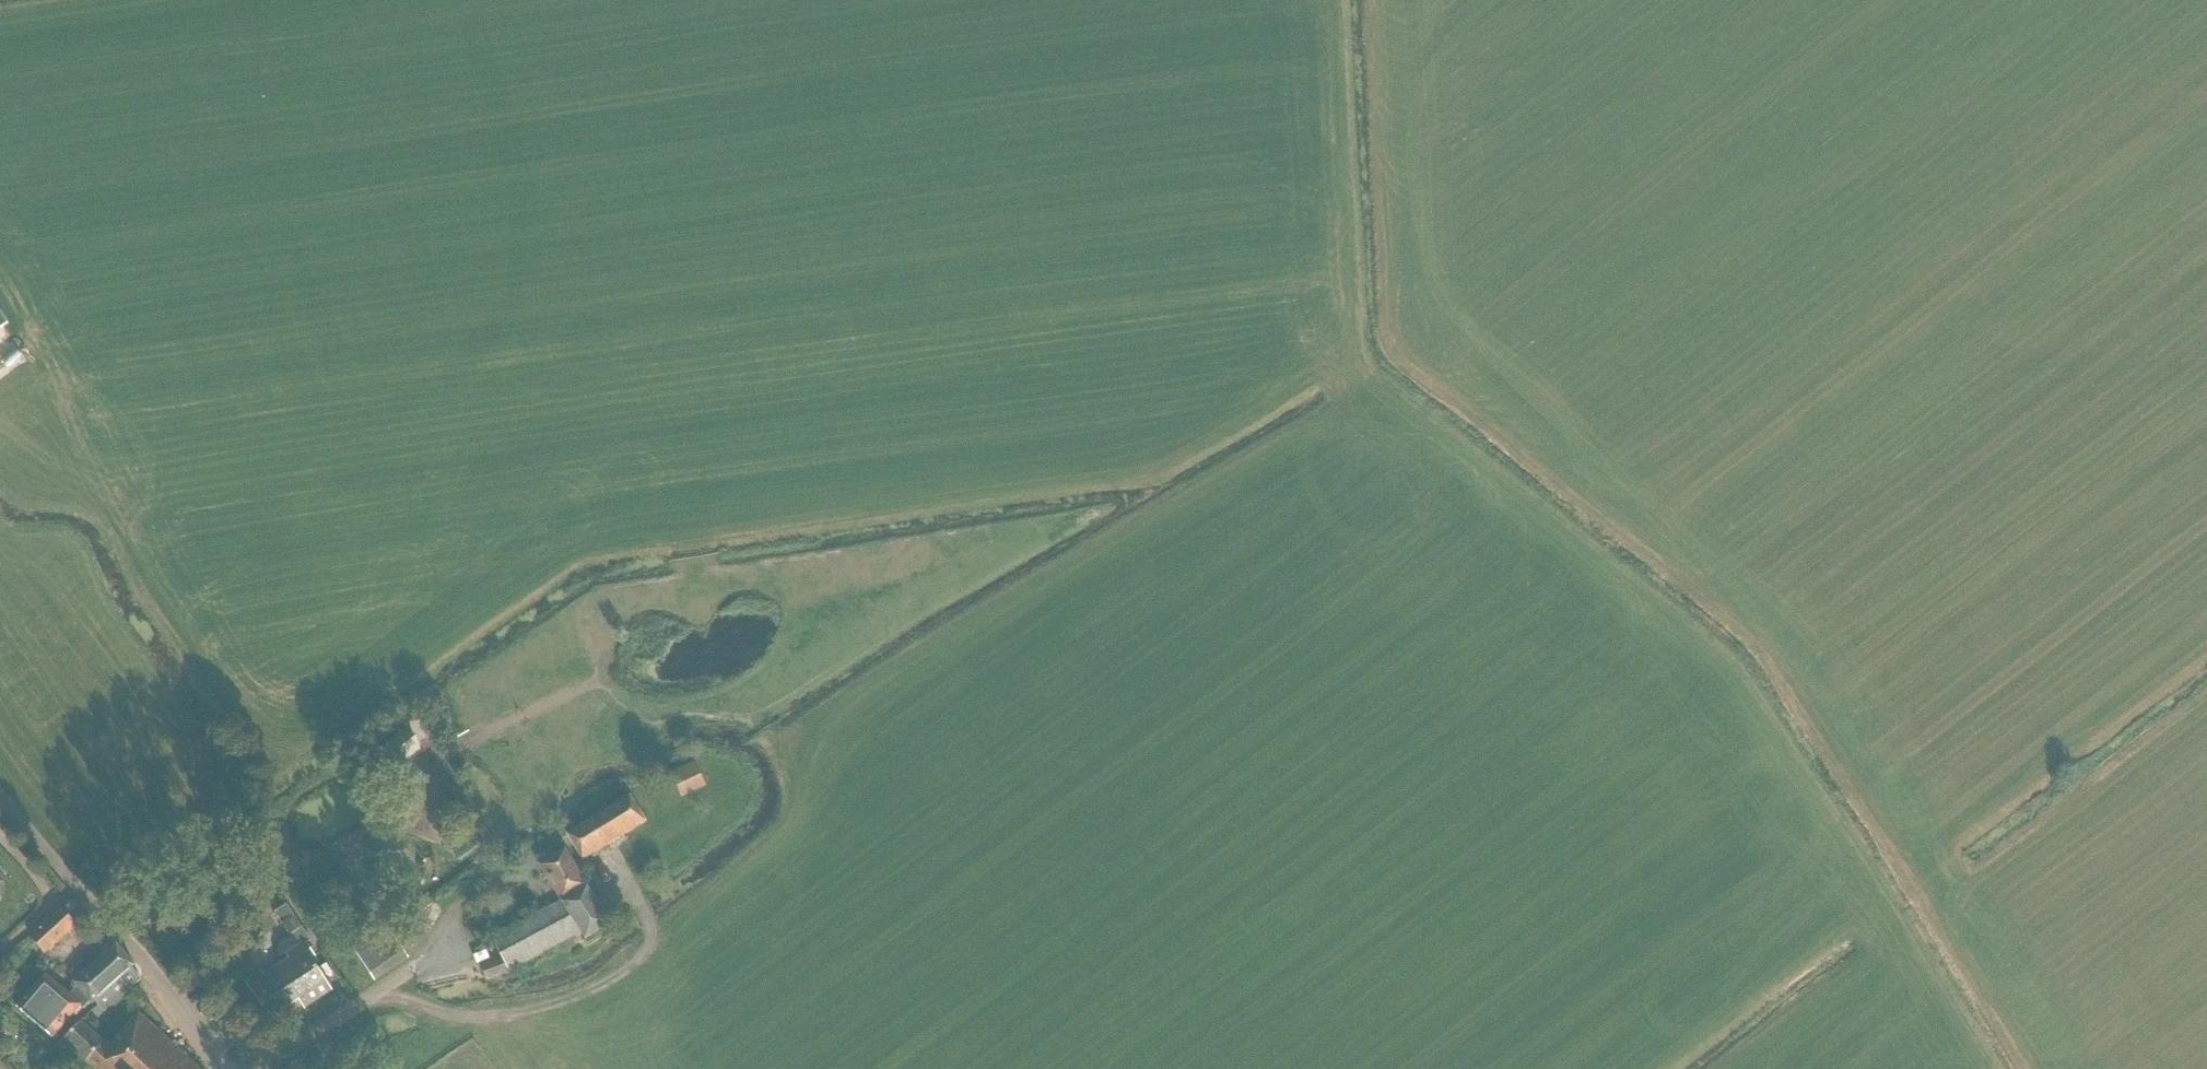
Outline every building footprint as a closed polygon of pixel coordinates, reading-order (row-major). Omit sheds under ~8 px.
[(707,786),(694,758),(669,770),(682,797),(707,786)] [(639,792),(630,797),(568,835),(583,860),(646,822),(655,817),(639,792)] [(586,940),(610,924),(565,851),(556,856),(552,849),(537,858),(541,866),(540,866),(562,902),(492,939),(503,959),(481,967),(486,981),(508,972),(504,962),(510,972),(582,933),(586,940)] [(87,916),(74,900),(62,910),(31,937),(45,954),(76,926),(87,916)] [(261,972),(246,982),(276,1027),(277,1026),(271,1018),(299,999),(304,1008),(331,990),(325,981),(310,959),(315,956),(307,943),(311,940),(287,904),(277,910),(301,946),(288,955),(290,959),(264,977),(261,972)] [(375,982),(409,959),(386,925),(350,947),(375,982)] [(324,950),(332,945),(327,938),(319,944),(324,950)] [(76,984),(91,1000),(97,1007),(99,1005),(105,1012),(141,979),(131,969),(135,966),(116,946),(75,983),(76,984)] [(85,1009),(91,1000),(76,984),(67,994),(45,975),(17,1008),(53,1039),(81,1006),(85,1009)] [(63,1041),(93,1068),(197,1068),(139,1014),(108,1048),(81,1022),(63,1041)]
